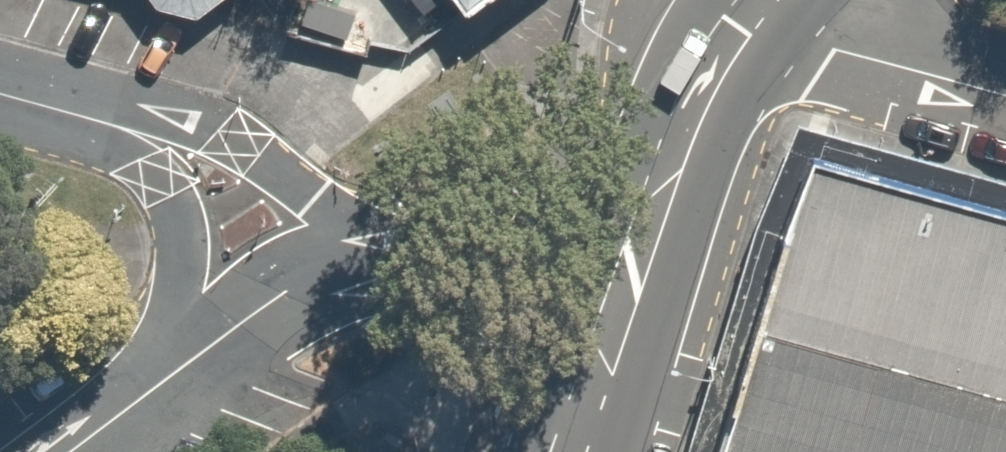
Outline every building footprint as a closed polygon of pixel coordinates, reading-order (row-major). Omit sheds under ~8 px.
[(154,3),(202,15),(218,0),(152,0),(154,3)] [(1005,400),(1005,222),(814,170),(791,237),(763,336),(1005,400)] [(724,451),(1005,451),(1005,400),(763,336),(724,451)]
